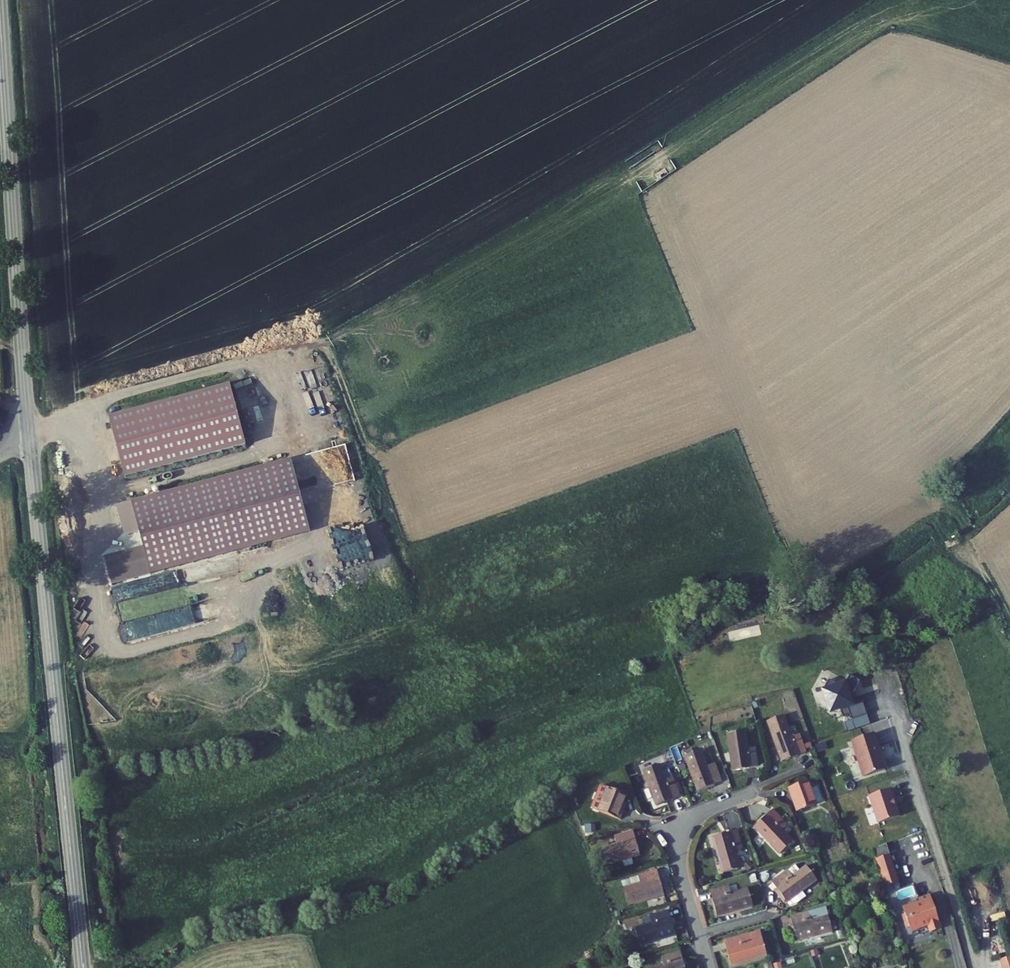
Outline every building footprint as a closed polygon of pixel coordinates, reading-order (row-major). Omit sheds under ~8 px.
[(236,379),(115,411),(132,474),(253,441),(236,379)] [(4,413),(8,393),(0,390),(0,411),(4,413)] [(296,456),(138,498),(157,569),(315,528),(296,456)] [(777,709),(791,744),(814,736),(808,717),(800,720),(794,703),(777,709)] [(886,722),(865,729),(878,766),(900,758),(886,722)] [(743,726),(747,764),(771,761),(769,741),(763,742),(761,724),(743,726)] [(693,741),(707,775),(730,767),(717,732),(693,741)] [(663,782),(666,790),(690,782),(682,763),(676,765),(670,749),(653,755),(660,773),(654,775),(657,785),(663,782)] [(830,772),(823,775),(820,766),(800,773),(809,797),(828,790),(828,789),(835,786),(830,772)] [(607,792),(627,806),(637,793),(633,790),(638,784),(623,772),(607,792)] [(904,777),(884,785),(893,810),(913,803),(904,777)] [(766,812),(791,840),(804,828),(793,816),(798,810),(785,795),(766,812)] [(724,823),(735,858),(752,853),(747,836),(754,833),(748,816),(724,823)] [(610,836),(615,853),(650,842),(642,818),(624,824),(626,831),(610,836)] [(898,832),(884,837),(896,875),(910,870),(898,832)] [(799,857),(782,869),(799,893),(806,891),(816,884),(812,879),(827,868),(818,854),(804,864),(799,857)] [(634,877),(640,894),(675,882),(667,858),(649,864),(651,871),(642,874),(634,877)] [(640,867),(642,874),(651,871),(649,864),(640,867)] [(720,878),(727,902),(763,892),(759,875),(742,879),(740,872),(720,878)] [(930,913),(930,915),(939,912),(942,920),(952,917),(941,883),(930,886),(931,890),(914,896),(916,901),(913,902),(917,913),(919,916),(923,916),(930,913)] [(644,917),(650,934),(686,923),(679,900),(657,907),(659,912),(644,917)] [(799,906),(805,929),(841,919),(837,903),(820,908),(818,901),(799,906)] [(734,928),(741,952),(777,942),(771,919),(734,928)] [(661,967),(700,967),(693,947),(673,953),(675,959),(660,964),(661,967)]
